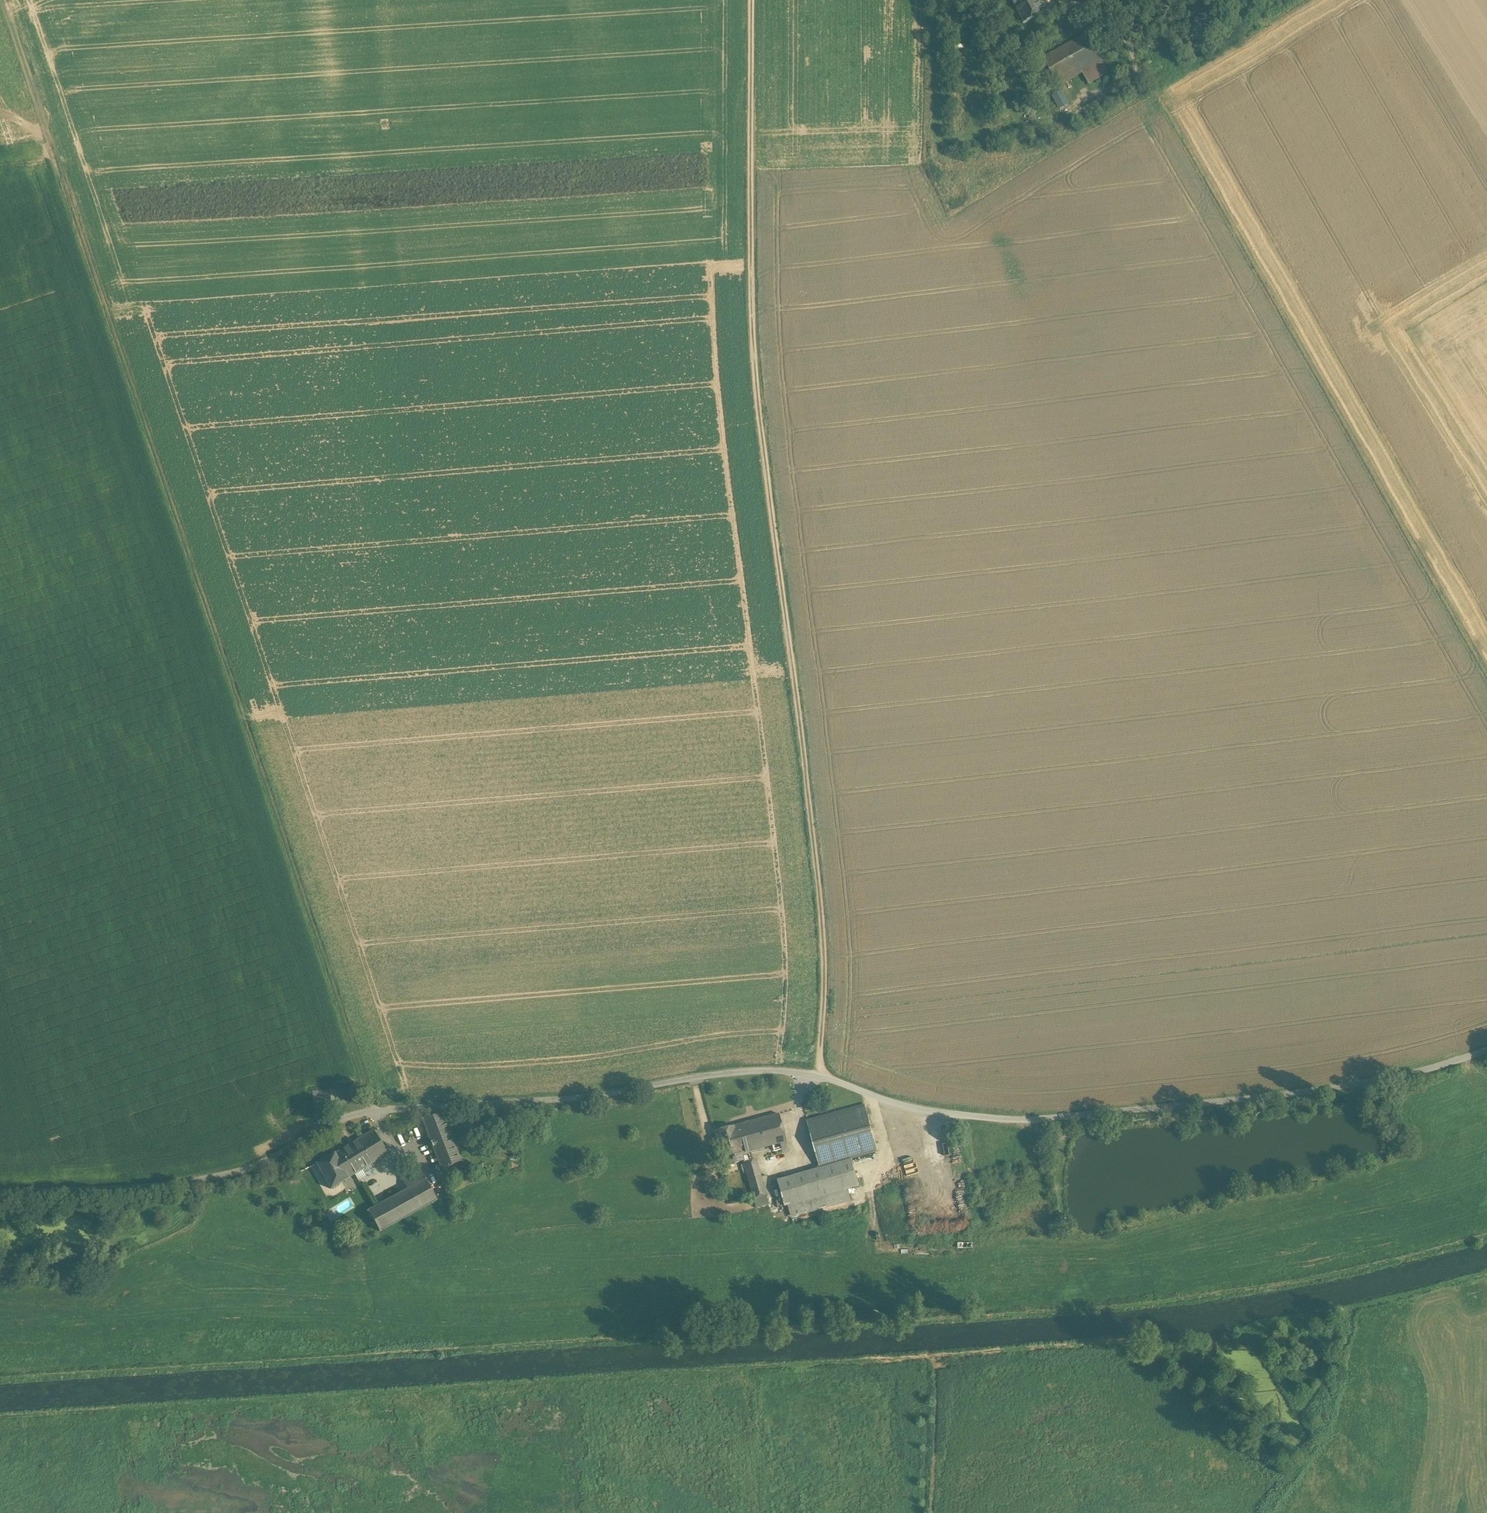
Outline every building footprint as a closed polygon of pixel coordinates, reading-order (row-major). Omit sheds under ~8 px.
[(1024,22),(1045,11),(1039,0),(1012,0),(1024,22)] [(1088,33),(1043,58),(1044,58),(1059,86),(1082,73),(1088,83),(1109,71),(1095,45),(1094,45),(1088,33)] [(1052,97),(1057,109),(1069,104),(1064,92),(1052,97)] [(864,1106),(829,1115),(828,1116),(809,1121),(808,1121),(808,1122),(820,1165),(820,1167),(821,1166),(876,1151),(877,1151),(877,1149),(865,1107),(865,1105),(864,1106)] [(461,1161),(442,1113),(422,1118),(441,1170),(461,1161)] [(778,1114),(733,1126),(742,1157),(750,1154),(749,1151),(780,1143),(786,1141),(778,1114)] [(733,1126),(714,1131),(724,1166),(743,1161),(742,1157),(733,1126)] [(374,1130),(335,1153),(348,1178),(388,1154),(374,1130)] [(335,1153),(317,1163),(331,1189),(348,1178),(335,1153)] [(750,1154),(742,1157),(743,1161),(743,1162),(751,1160),(750,1154)] [(751,1160),(743,1162),(745,1171),(753,1198),(765,1195),(768,1194),(758,1158),(751,1160)] [(852,1159),(776,1180),(783,1206),(848,1188),(859,1185),(852,1159)] [(743,1161),(724,1166),(727,1176),(745,1171),(743,1162),(743,1161)] [(900,1178),(911,1176),(909,1165),(898,1167),(900,1178)] [(421,1170),(403,1180),(408,1189),(426,1179),(421,1170)] [(408,1189),(367,1211),(380,1232),(437,1200),(426,1179),(408,1189)] [(848,1188),(787,1205),(791,1217),(851,1201),(848,1188)] [(765,1195),(753,1198),(756,1208),(768,1205),(765,1195)]
